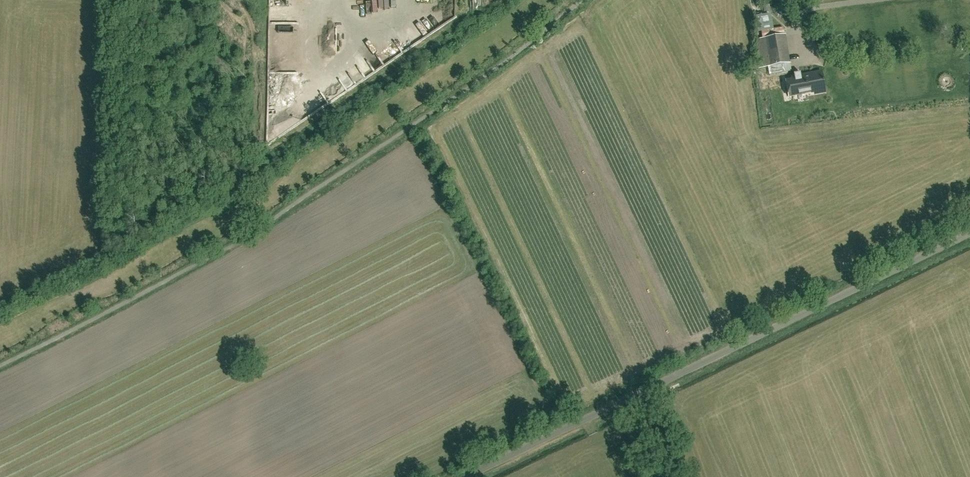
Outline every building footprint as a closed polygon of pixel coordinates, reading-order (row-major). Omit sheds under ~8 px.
[(758,68),(768,66),(769,75),(792,71),(786,34),(754,40),(758,68)] [(786,81),(789,96),(815,91),(812,76),(805,77),(804,74),(792,76),(792,79),(786,81)]
